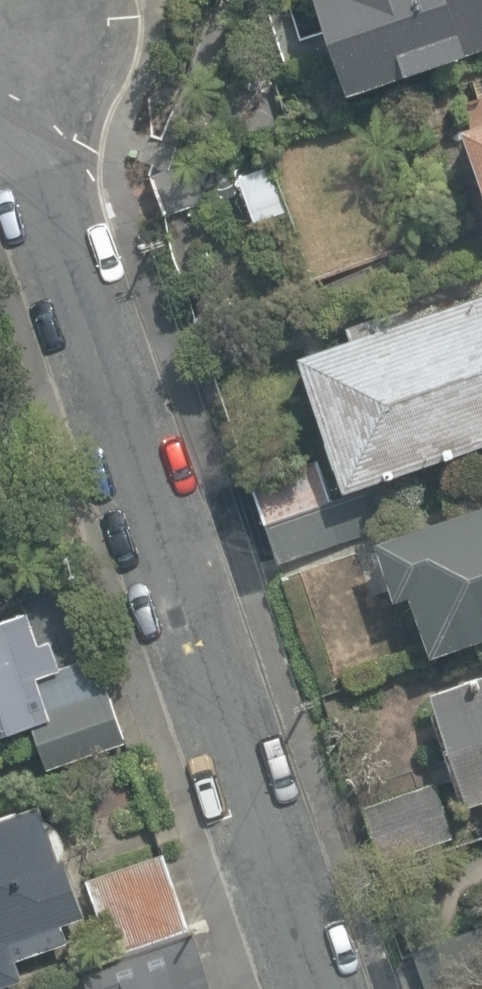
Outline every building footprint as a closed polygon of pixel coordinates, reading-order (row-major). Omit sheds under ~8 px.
[(481,51),(481,0),(315,0),(347,96),(481,51)] [(462,127),(474,161),(468,163),(481,205),(481,120),(462,127)] [(150,173),(164,214),(236,190),(223,149),(150,173)] [(344,492),(481,445),(481,293),(378,329),(374,317),(346,325),(350,338),(298,356),(344,492)] [(250,484),(277,564),(404,522),(391,482),(330,502),(317,462),(250,484)] [(428,655),(481,636),(481,505),(374,541),(394,599),(408,595),(428,655)] [(47,768),(125,743),(102,673),(43,692),(39,680),(59,673),(49,641),(38,645),(28,613),(0,622),(0,735),(33,724),(47,768)] [(427,695),(464,804),(477,799),(481,813),(481,676),(427,695)] [(361,806),(381,862),(454,836),(434,780),(361,806)] [(21,979),(14,960),(65,942),(59,925),(82,916),(61,855),(61,854),(61,853),(62,852),(62,851),(62,850),(62,849),(62,848),(63,847),(63,846),(63,845),(63,844),(63,843),(62,842),(62,841),(62,840),(62,839),(62,838),(61,837),(61,836),(61,835),(60,834),(60,833),(59,832),(58,830),(57,829),(57,828),(56,828),(55,827),(54,826),(54,825),(53,825),(52,824),(51,824),(51,823),(50,823),(49,823),(48,822),(47,822),(46,821),(39,803),(0,817),(0,986),(21,979)] [(162,852),(82,880),(108,956),(188,928),(162,852)] [(424,988),(481,988),(481,928),(411,951),(424,988)] [(185,932),(71,973),(76,988),(206,988),(185,932)]
